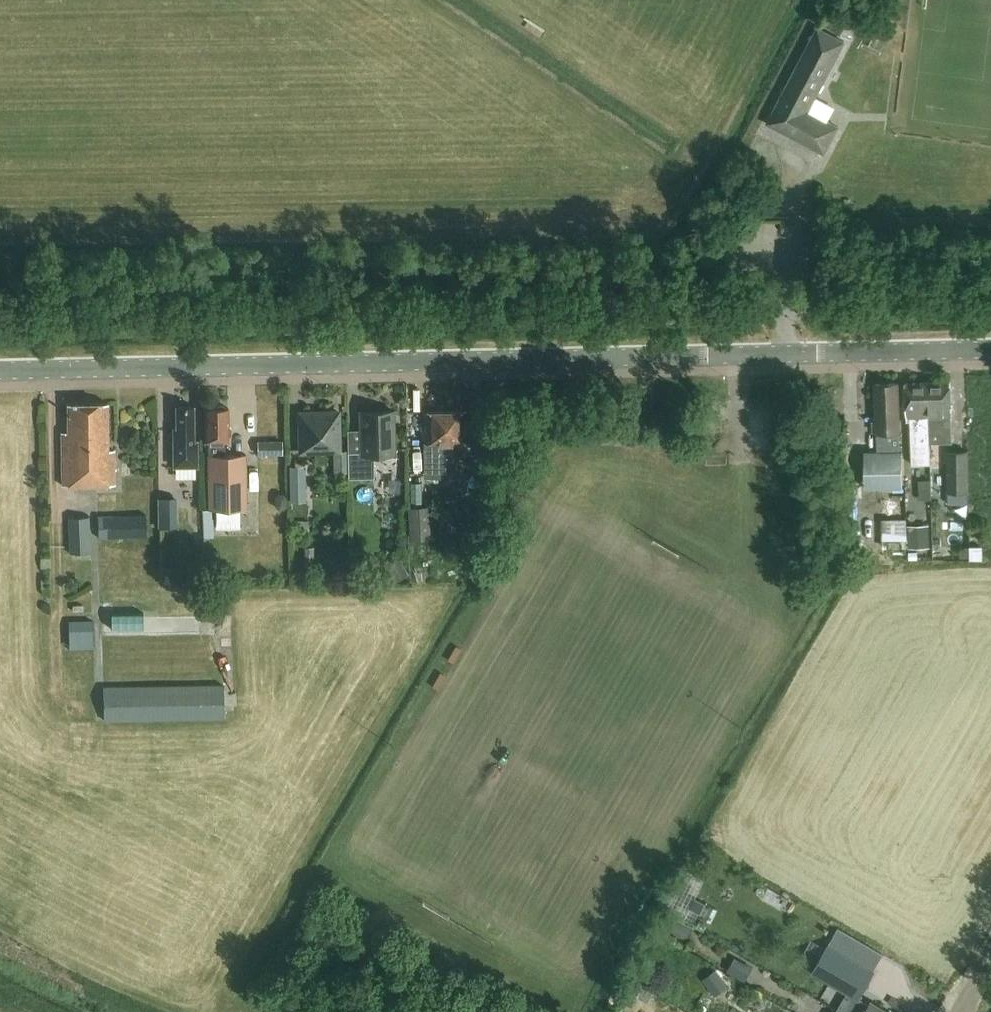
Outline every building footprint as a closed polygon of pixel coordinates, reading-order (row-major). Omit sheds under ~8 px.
[(768,123),(824,153),(838,126),(808,110),(845,41),(818,27),(768,123)] [(950,381),(928,382),(929,420),(930,442),(931,442),(953,442),(950,381)] [(878,451),(865,451),(867,488),(904,486),(903,451),(900,451),(898,382),(876,383),(878,451)] [(929,420),(928,382),(906,382),(907,420),(911,420),(912,464),(931,463),(931,442),(930,442),(929,420)] [(108,449),(108,402),(67,403),(68,432),(62,432),(62,485),(115,484),(114,449),(108,449)] [(174,428),(174,442),(174,466),(197,466),(197,441),(194,441),(194,406),(177,406),(177,428),(174,428)] [(210,509),(246,509),(245,454),(227,454),(226,441),(230,441),(229,408),(204,408),(205,441),(209,441),(210,509)] [(456,454),(464,454),(463,410),(427,411),(428,443),(436,443),(436,461),(446,461),(446,471),(456,471),(456,454)] [(360,411),(361,452),(348,453),(349,479),(375,478),(374,454),(395,453),(394,411),(360,411)] [(300,413),(301,451),(339,450),(338,412),(300,413)] [(283,454),(283,440),(257,440),(257,454),(283,454)] [(968,450),(947,450),(948,492),(969,491),(968,450)] [(483,491),(483,464),(468,464),(468,491),(483,491)] [(314,504),(314,473),(295,473),(295,504),(314,504)] [(937,475),(913,476),(915,500),(939,498),(937,475)] [(118,515),(118,493),(97,493),(98,537),(147,536),(147,514),(118,515)] [(167,494),(167,496),(157,496),(158,527),(177,527),(177,496),(173,496),(173,493),(167,494)] [(416,536),(437,535),(435,501),(414,502),(416,536)] [(89,515),(68,516),(69,553),(91,552),(89,515)] [(882,518),(882,542),(907,542),(907,528),(907,518),(882,518)] [(929,527),(907,528),(907,542),(907,550),(929,549),(929,527)] [(971,546),(971,558),(983,558),(983,546),(971,546)] [(68,619),(68,647),(94,646),(93,619),(68,619)] [(103,719),(225,717),(224,685),(103,687),(103,719)] [(706,902),(695,897),(689,908),(701,913),(706,902)] [(812,970),(858,997),(874,969),(828,943),(812,970)] [(734,958),(727,971),(746,980),(753,967),(734,958)] [(703,979),(715,996),(728,986),(715,969),(703,979)] [(649,1001),(653,993),(642,987),(638,996),(649,1001)] [(871,1000),(868,1004),(858,998),(850,1011),(891,1011),(871,1000)]
